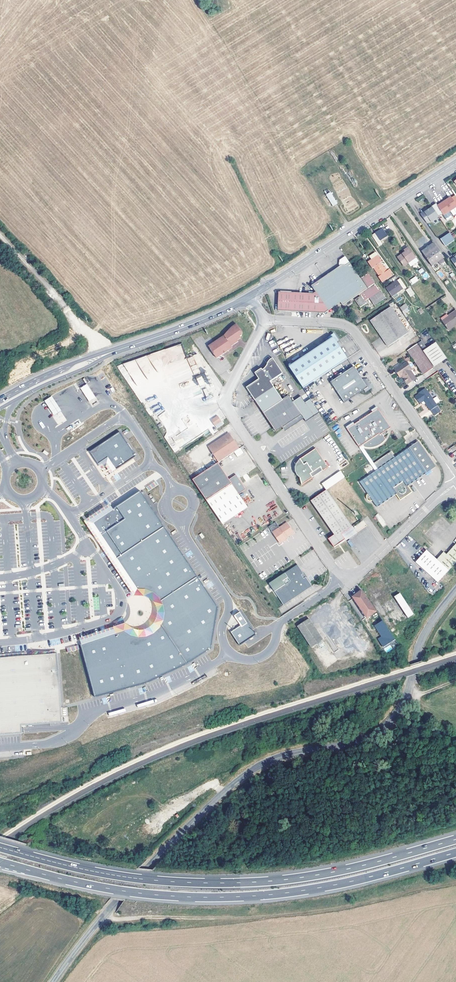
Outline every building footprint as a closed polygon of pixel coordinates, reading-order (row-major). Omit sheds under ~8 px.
[(338,205),(331,193),(326,196),(334,207),(338,205)] [(454,209),(455,208),(455,197),(455,196),(452,198),(452,197),(448,200),(454,209)] [(449,212),(454,209),(448,200),(445,201),(445,202),(443,204),(442,203),(440,204),(447,214),(449,212)] [(432,206),(433,208),(439,217),(443,214),(438,206),(437,203),(432,206)] [(444,216),(447,214),(440,204),(438,206),(443,214),(444,216)] [(433,208),(429,210),(425,213),(425,212),(421,214),(427,223),(431,221),(431,222),(439,217),(433,208)] [(447,214),(444,216),(448,221),(453,218),(449,212),(447,214)] [(376,232),(381,240),(388,235),(383,228),(376,232)] [(376,233),(372,236),(379,246),(383,244),(376,233)] [(450,233),(441,240),(446,247),(455,241),(450,233)] [(422,252),(425,256),(437,248),(434,244),(422,252)] [(398,257),(404,266),(416,258),(409,248),(405,251),(406,252),(398,257)] [(444,258),(437,248),(425,256),(432,266),(444,258)] [(379,277),(382,282),(391,276),(387,270),(386,272),(381,263),(382,262),(375,252),(369,256),(372,260),(368,262),(373,268),(374,268),(380,276),(379,277)] [(343,258),(342,265),(344,264),(347,264),(352,261),(348,255),(343,258)] [(345,303),(361,293),(371,287),(363,276),(352,261),(347,264),(344,264),(342,265),(319,281),(314,280),(313,284),(317,290),(315,291),(282,291),(281,311),(327,311),(342,300),(345,303)] [(371,287),(361,293),(363,294),(356,299),(361,306),(368,301),(367,300),(371,297),(377,305),(388,297),(377,281),(376,282),(371,276),(373,275),(370,271),(363,276),(371,287)] [(386,288),(392,297),(407,287),(400,278),(386,288)] [(410,288),(407,290),(411,297),(415,294),(410,288)] [(391,307),(370,321),(383,341),(387,347),(408,333),(391,307)] [(443,322),(449,330),(455,325),(455,312),(449,317),(450,318),(443,322)] [(225,335),(210,345),(218,357),(230,349),(229,348),(240,340),(238,338),(243,334),(244,331),(238,323),(234,326),(225,335)] [(291,366),(305,387),(347,358),(337,341),(339,339),(335,332),(326,338),(328,341),(309,354),(291,366)] [(425,373),(438,363),(427,347),(422,341),(409,349),(425,373)] [(427,347),(438,363),(446,358),(435,342),(427,347)] [(258,402),(266,415),(291,398),(290,395),(284,399),(272,380),(284,372),(275,357),(270,361),(266,369),(263,366),(256,371),(260,378),(248,386),(258,402)] [(196,358),(190,361),(201,389),(208,386),(196,358)] [(407,380),(408,382),(417,377),(412,369),(413,369),(408,361),(404,363),(402,360),(395,365),(406,381),(407,380)] [(359,366),(333,382),(347,403),(371,388),(372,389),(373,389),(377,386),(377,385),(376,384),(372,379),(367,379),(359,366)] [(87,384),(81,389),(89,401),(96,397),(87,384)] [(425,399),(436,415),(443,410),(426,387),(420,391),(421,393),(417,396),(421,402),(425,399)] [(53,396),(46,401),(50,408),(55,415),(62,410),(58,404),(53,396)] [(294,401),(305,419),(305,418),(308,423),(322,414),(312,398),(306,402),(302,396),(294,401)] [(294,401),(291,398),(266,415),(277,430),(283,427),(296,419),(298,423),(305,419),(294,401)] [(365,445),(367,447),(371,448),(377,447),(381,446),(385,444),(390,439),(385,433),(394,427),(381,408),(350,429),(362,447),(365,445)] [(218,414),(212,419),(216,424),(222,420),(218,414)] [(296,419),(283,427),(285,431),(298,423),(296,419)] [(120,431),(90,451),(99,464),(108,458),(116,470),(137,456),(120,431)] [(209,445),(220,462),(241,448),(232,434),(227,434),(209,445)] [(380,506),(399,494),(403,500),(415,492),(411,486),(440,466),(422,441),(398,457),(393,452),(376,463),(380,469),(377,471),(362,482),(370,493),(369,497),(372,499),(375,499),(380,506)] [(370,460),(373,458),(367,447),(365,445),(362,447),(370,460)] [(322,466),(325,470),(331,466),(318,448),(297,463),(298,465),(297,469),(297,472),(300,475),(303,478),(305,485),(316,477),(313,474),(322,466)] [(108,458),(99,464),(102,468),(106,466),(111,473),(116,470),(108,458)] [(370,460),(377,471),(380,469),(376,463),(373,458),(370,460)] [(193,480),(206,499),(239,477),(237,474),(230,479),(219,463),(193,480)] [(313,474),(316,477),(325,470),(322,466),(313,474)] [(328,489),(329,489),(346,476),(342,470),(323,483),(328,489)] [(206,499),(210,505),(243,484),(239,477),(206,499)] [(156,481),(146,487),(149,491),(158,484),(156,481)] [(247,489),(243,484),(210,505),(222,522),(241,509),(234,498),(240,494),(247,489)] [(344,533),(354,527),(329,489),(328,489),(312,500),(336,534),(331,538),(337,547),(348,539),(344,533)] [(137,590),(144,589),(153,592),(161,599),(165,607),(165,617),(162,626),(156,633),(147,637),(138,638),(129,635),(123,630),(107,636),(98,639),(89,642),(82,644),(81,644),(96,699),(113,694),(130,688),(145,683),(161,676),(177,669),(187,664),(211,648),(218,607),(140,491),(113,509),(92,523),(137,590)] [(222,522),(224,525),(249,508),(240,494),(234,498),(241,509),(222,522)] [(81,639),(82,644),(89,642),(98,639),(107,636),(123,630),(129,635),(138,638),(147,637),(156,633),(162,626),(165,617),(165,607),(161,599),(153,592),(144,589),(137,590),(92,523),(113,509),(110,503),(85,520),(135,595),(138,595),(144,594),(151,597),(157,602),(160,609),(160,616),(158,623),(153,629),(146,632),(139,633),(131,630),(127,626),(125,624),(81,639)] [(379,513),(375,515),(382,527),(386,525),(379,513)] [(282,543),(288,539),(287,538),(296,533),(289,522),(274,532),(282,543)] [(344,533),(348,539),(358,533),(354,527),(344,533)] [(446,556),(443,554),(436,561),(448,572),(455,564),(455,546),(446,556)] [(438,582),(448,572),(436,561),(426,552),(416,563),(438,582)] [(298,564),(270,583),(283,604),(311,585),(306,577),(304,578),(301,574),(303,573),(298,564)] [(376,613),(361,591),(352,598),(366,619),(376,613)] [(413,616),(400,594),(395,598),(408,620),(413,616)] [(241,611),(235,615),(241,625),(231,632),(240,645),(257,634),(248,622),(241,611)] [(310,617),(299,624),(313,645),(324,638),(310,617)] [(395,640),(382,621),(375,625),(384,638),(378,641),(383,648),(395,640)] [(0,657),(0,735),(23,733),(23,725),(63,722),(58,652),(0,657)]
